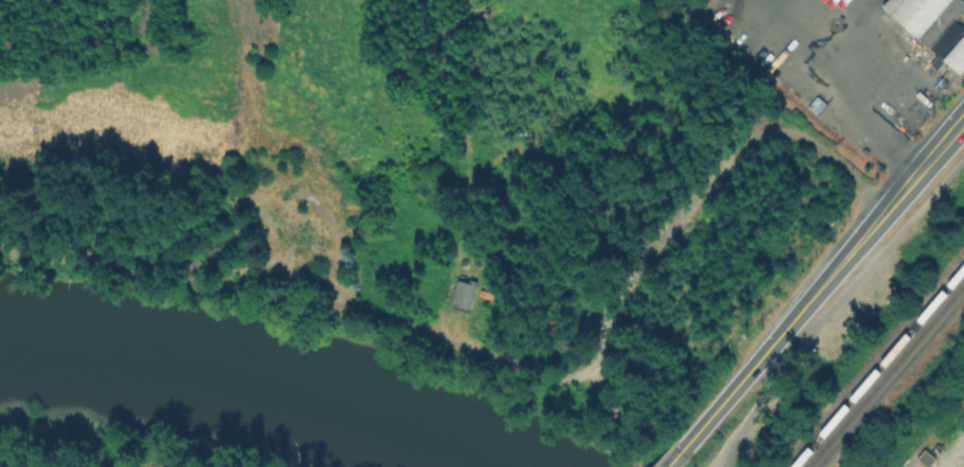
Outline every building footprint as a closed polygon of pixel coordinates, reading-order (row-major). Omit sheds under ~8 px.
[(959,0),(963,4),(963,10),(952,23),(963,34),(963,68),(956,77),(878,7),(884,0),(959,0)] [(481,277),(472,305),(464,301),(453,300),(460,277),(467,277),(474,280),(475,276),(481,277)] [(938,459),(931,466),(929,466),(918,458),(926,449),(938,459)]
